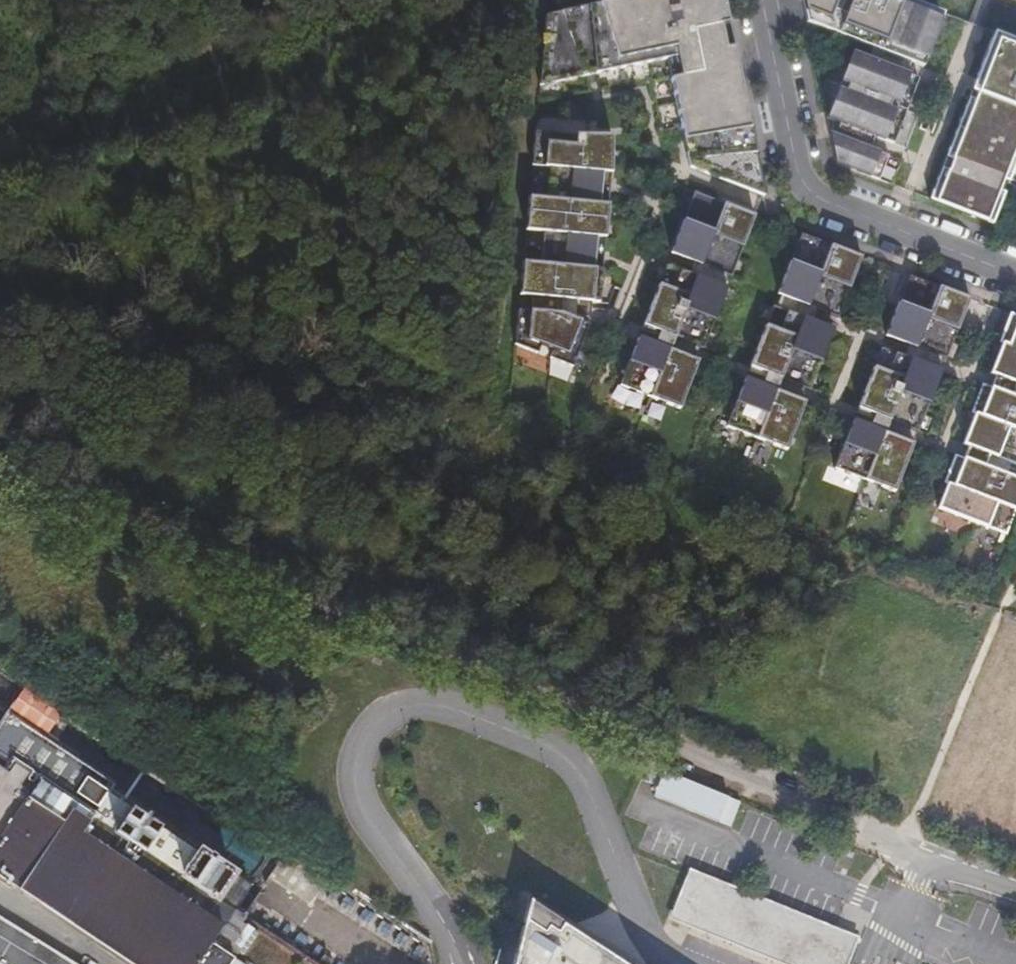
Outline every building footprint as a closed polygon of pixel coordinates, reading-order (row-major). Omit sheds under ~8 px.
[(562,16),(561,30),(559,51),(555,87),(686,63),(689,84),(703,173),(775,201),(736,0),(639,0),(620,4),(600,8),(562,16)] [(819,26),(879,49),(922,66),(934,70),(956,17),(913,0),(814,0),(815,4),(819,26)] [(1004,35),(938,202),(993,223),(1006,191),(1000,189),(1004,179),(1010,181),(1015,165),(1015,40),(1004,35)] [(930,82),(918,77),(922,66),(879,49),(875,61),(863,56),(839,122),(846,124),(841,136),(882,152),(887,140),(905,147),(930,82)] [(673,77),(659,79),(665,123),(679,121),(673,77)] [(597,142),(551,135),(530,352),(582,373),(597,336),(609,314),(626,189),(628,142),(598,141),(597,142)] [(891,183),(901,159),(882,152),(841,136),(847,166),(891,183)] [(704,193),(696,189),(689,206),(672,250),(695,259),(691,271),(676,266),(668,262),(661,279),(644,323),(640,335),(620,385),(689,411),(708,361),(672,347),(677,335),(704,346),(713,349),(719,333),(736,289),(733,288),(738,276),(741,277),(747,260),(764,216),(704,193)] [(847,318),(870,258),(819,237),(812,254),(804,250),(759,367),(791,380),(786,391),(754,379),(734,431),(794,455),(842,330),(819,321),(824,309),(847,318)] [(891,348),(841,472),(902,496),(922,443),(894,433),(898,421),(927,432),(977,300),(916,277),(895,337),(918,346),(913,357),(891,348)] [(1007,344),(1011,346),(999,375),(1005,378),(1000,389),(991,385),(979,413),(983,415),(970,445),(976,448),(972,459),(964,456),(952,483),(955,484),(944,511),(1013,539),(1015,532),(1015,476),(1015,475),(1015,469),(1015,320),(1007,344)] [(249,886),(109,793),(115,785),(45,738),(67,706),(29,680),(0,724),(0,756),(40,783),(0,842),(0,879),(128,963),(197,963),(249,886)] [(314,910),(335,879),(283,845),(263,876),(314,910)] [(685,871),(663,923),(764,963),(848,963),(857,941),(685,871)] [(528,906),(519,963),(638,963),(556,911),(528,906)] [(0,919),(0,963),(73,963),(0,919)]
